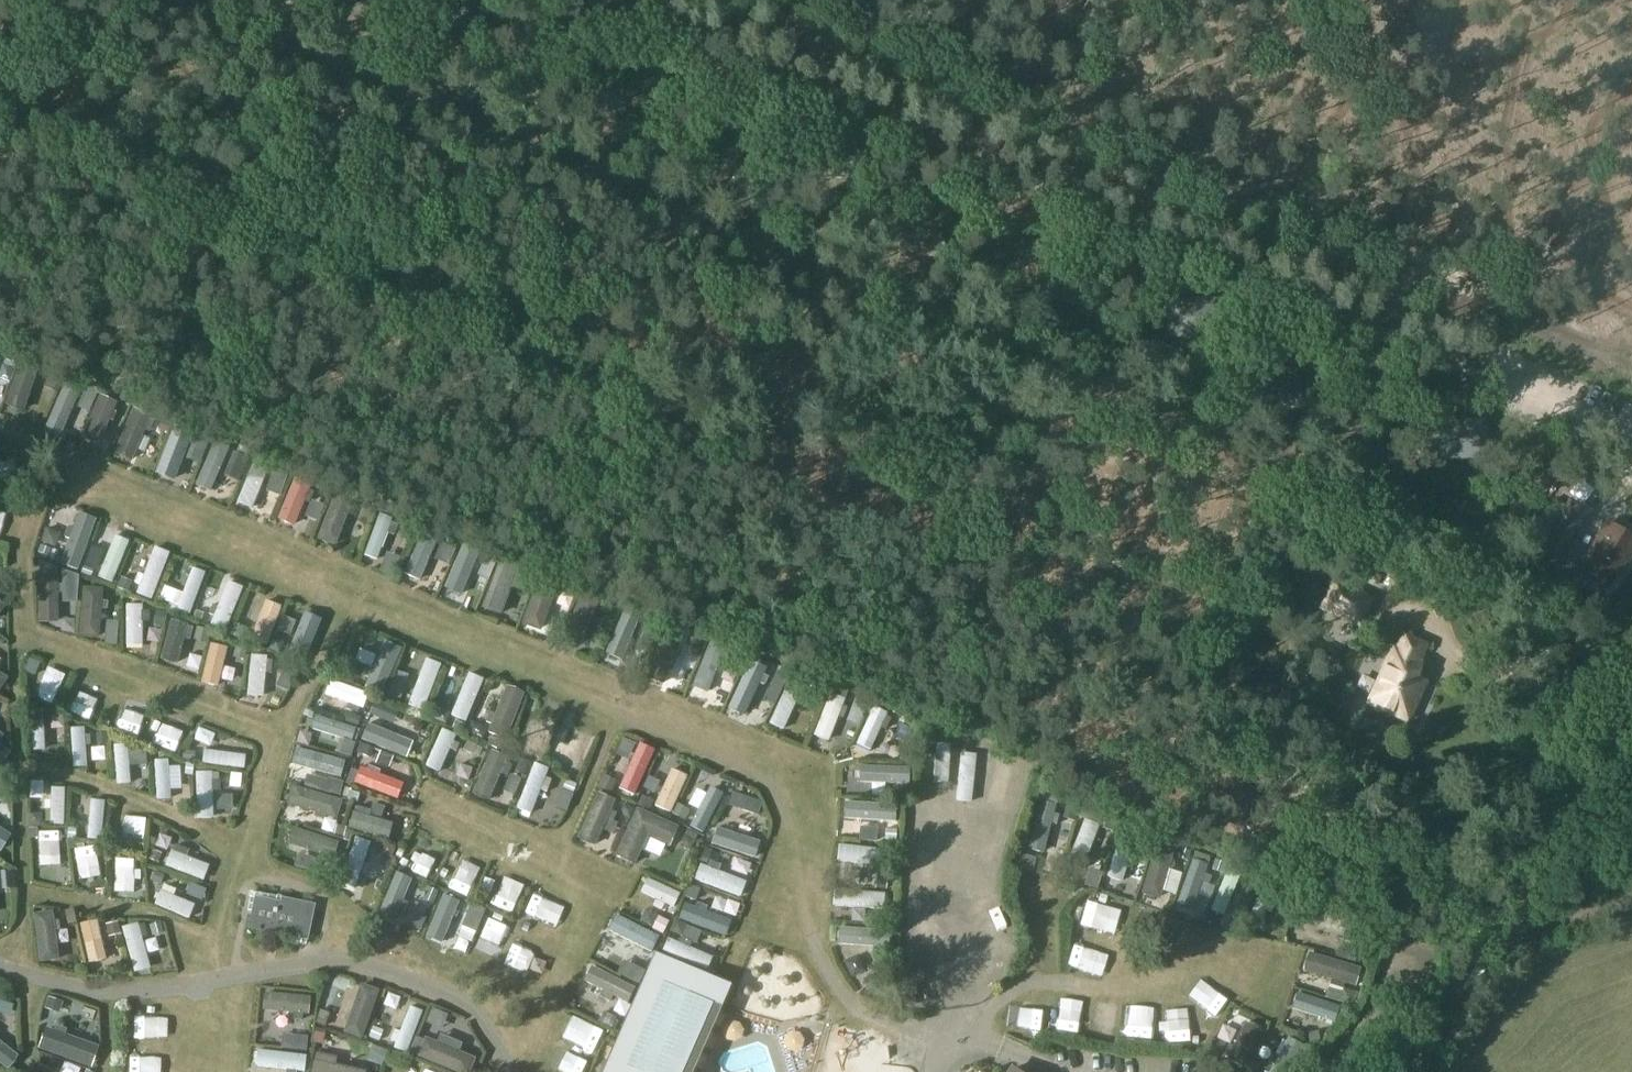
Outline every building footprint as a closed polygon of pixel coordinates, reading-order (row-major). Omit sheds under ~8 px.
[(342,22),(385,17),(383,0),(339,0),(342,22)] [(1220,299),(1165,301),(1165,339),(1221,338),(1220,299)] [(21,361),(6,405),(24,411),(38,367),(21,361)] [(1297,369),(1242,375),(1246,411),(1301,405),(1297,369)] [(62,392),(48,421),(60,426),(74,397),(62,392)] [(100,396),(82,437),(99,445),(117,403),(100,396)] [(133,410),(114,454),(131,461),(151,417),(133,410)] [(1482,418),(1425,425),(1430,463),(1487,456),(1482,418)] [(173,436),(160,469),(172,474),(180,454),(185,456),(188,447),(184,446),(185,441),(173,436)] [(215,442),(195,486),(210,492),(229,449),(215,442)] [(133,469),(144,474),(153,453),(142,448),(133,469)] [(252,467),(237,504),(252,509),(267,473),(252,467)] [(294,479),(278,520),(293,526),(310,486),(294,479)] [(336,492),(317,539),(335,546),(354,499),(336,492)] [(1554,572),(1591,513),(1568,498),(1531,558),(1554,572)] [(380,515),(364,556),(377,560),(392,520),(380,515)] [(81,520),(68,553),(82,558),(94,525),(81,520)] [(1631,550),(1631,539),(1606,523),(1580,565),(1612,584),(1631,550)] [(438,539),(423,532),(404,577),(419,584),(438,539)] [(113,543),(99,577),(111,582),(125,549),(113,543)] [(464,544),(444,589),(458,595),(478,550),(464,544)] [(154,548),(136,595),(151,600),(169,554),(154,548)] [(501,616),(521,563),(501,555),(481,608),(501,616)] [(192,569),(176,610),(189,615),(205,574),(192,569)] [(57,574),(38,574),(39,623),(57,622),(57,574)] [(541,574),(522,624),(540,631),(559,581),(541,574)] [(1362,628),(1376,596),(1333,577),(1318,609),(1362,628)] [(228,583),(211,624),(225,630),(243,589),(228,583)] [(1547,605),(1546,606),(1557,611),(1558,609),(1564,594),(1565,590),(1554,586),(1553,589),(1547,605)] [(84,588),(79,637),(98,639),(102,589),(84,588)] [(580,647),(600,599),(582,592),(562,640),(580,647)] [(1566,612),(1572,598),(1564,594),(1558,609),(1566,612)] [(265,604),(251,640),(265,646),(279,610),(265,604)] [(142,606),(126,606),(126,646),(142,646),(142,606)] [(625,611),(608,650),(622,656),(639,618),(625,611)] [(286,659),(302,666),(320,623),(303,616),(286,659)] [(171,621),(160,660),(177,664),(187,625),(171,621)] [(664,632),(645,677),(664,685),(682,639),(664,632)] [(1422,660),(1429,644),(1403,633),(1397,646),(1392,644),(1364,705),(1409,725),(1428,682),(1417,677),(1424,661),(1422,660)] [(710,642),(692,688),(707,694),(725,647),(710,642)] [(210,645),(201,683),(217,687),(227,649),(210,645)] [(385,646),(367,688),(370,690),(380,694),(399,652),(385,646)] [(176,683),(187,686),(194,659),(182,656),(176,683)] [(251,656),(247,695),(263,697),(267,657),(251,656)] [(426,660),(408,706),(422,712),(440,666),(426,660)] [(751,660),(733,698),(747,705),(764,667),(751,660)] [(676,679),(692,682),(695,669),(672,665),(665,701),(672,702),(676,679)] [(469,674),(451,716),(466,723),(483,681),(469,674)] [(330,681),(325,695),(362,708),(367,695),(330,681)] [(789,682),(769,724),(783,731),(803,688),(789,682)] [(506,687),(488,733),(506,740),(524,694),(506,687)] [(830,694),(814,736),(828,742),(845,700),(830,694)] [(873,708),(857,744),(870,750),(887,714),(873,708)] [(42,711),(29,711),(31,751),(44,750),(42,711)] [(315,717),(311,730),(351,743),(355,729),(315,717)] [(542,717),(527,754),(539,758),(554,722),(542,717)] [(366,726),(360,739),(404,757),(409,744),(366,726)] [(84,729),(70,730),(73,768),(86,767),(84,729)] [(442,730),(426,767),(439,773),(455,736),(442,730)] [(579,730),(563,767),(576,773),(592,736),(579,730)] [(365,742),(359,755),(403,775),(409,761),(365,742)] [(10,754),(0,745),(0,766),(10,754)] [(127,745),(114,746),(117,785),(130,784),(127,745)] [(640,745),(619,789),(633,795),(654,751),(640,745)] [(955,795),(969,750),(953,745),(938,790),(955,795)] [(298,750),(294,764),(334,775),(338,760),(298,750)] [(204,751),(202,763),(244,769),(245,757),(204,751)] [(491,751),(473,795),(488,802),(507,758),(491,751)] [(977,806),(990,760),(972,755),(959,801),(977,806)] [(170,761),(155,762),(157,800),(172,799),(170,761)] [(136,767),(138,782),(151,780),(149,765),(136,767)] [(533,765),(516,809),(530,814),(547,770),(533,765)] [(859,766),(858,783),(909,785),(909,768),(859,766)] [(359,771),(354,785),(390,798),(396,783),(359,771)] [(672,771),(656,806),(668,811),(684,777),(672,771)] [(211,773),(196,773),(197,819),(212,818),(211,773)] [(292,786),(287,804),(336,819),(342,801),(292,786)] [(710,788),(690,827),(702,833),(722,794),(710,788)] [(52,789),(50,825),(63,825),(64,789),(52,789)] [(597,793),(577,839),(595,846),(614,801),(597,793)] [(91,801),(88,840),(101,841),(104,802),(91,801)] [(1040,801),(1028,849),(1044,854),(1057,805),(1040,801)] [(845,803),(844,819),(895,822),(896,806),(845,803)] [(669,847),(678,828),(637,809),(615,856),(634,865),(647,837),(669,847)] [(353,812),(348,828),(388,839),(392,824),(353,812)] [(1084,820),(1067,865),(1081,871),(1099,826),(1084,820)] [(713,828),(708,844),(754,859),(760,844),(713,828)] [(293,829),(288,845),(333,859),(338,843),(293,829)] [(1122,835),(1111,871),(1123,874),(1134,838),(1122,835)] [(1,854),(9,845),(0,836),(0,853),(1,854)] [(355,839),(340,884),(355,889),(370,844),(355,839)] [(51,841),(36,842),(38,878),(52,877),(51,841)] [(131,841),(129,863),(140,864),(143,842),(131,841)] [(84,845),(71,848),(78,885),(91,883),(84,845)] [(1157,845),(1142,894),(1159,899),(1174,850),(1157,845)] [(839,846),(837,862),(886,866),(887,851),(839,846)] [(171,852),(165,866),(203,880),(208,866),(171,852)] [(1193,860),(1177,903),(1192,908),(1207,865),(1193,860)] [(700,866),(695,881),(740,898),(746,883),(700,866)] [(1097,889),(1102,872),(1089,868),(1084,885),(1097,889)] [(1227,871),(1211,911),(1223,916),(1239,876),(1227,871)] [(396,873),(378,918),(394,924),(412,880),(396,873)] [(115,910),(140,907),(136,878),(112,881),(115,910)] [(475,910),(483,882),(470,879),(462,906),(475,910)] [(647,879),(640,893),(673,909),(680,894),(647,879)] [(1262,888),(1247,924),(1258,929),(1274,893),(1262,888)] [(834,891),(833,907),(883,910),(884,894),(834,891)] [(161,892),(155,905),(189,919),(195,906),(161,892)] [(480,911),(491,913),(495,896),(483,894),(480,911)] [(443,896),(426,938),(442,945),(459,903),(443,896)] [(249,930),(309,941),(316,904),(282,897),(281,902),(256,897),(249,930)] [(1363,947),(1370,918),(1372,909),(1324,897),(1323,899),(1319,915),(1348,922),(1343,942),(1363,947)] [(510,902),(501,922),(512,927),(521,906),(510,902)] [(684,905),(679,920),(725,937),(731,922),(684,905)] [(189,935),(194,921),(159,908),(154,922),(189,935)] [(875,910),(850,909),(849,923),(874,924),(875,910)] [(40,962),(58,960),(52,912),(34,915),(40,962)] [(614,916),(607,931),(650,953),(658,939),(614,916)] [(1076,919),(1072,944),(1089,947),(1094,922),(1076,919)] [(96,922),(80,925),(89,963),(105,959),(96,922)] [(137,924),(122,929),(135,973),(150,969),(137,924)] [(838,928),(837,945),(888,948),(889,932),(838,928)] [(971,974),(1009,944),(999,930),(960,960),(971,974)] [(668,939),(663,951),(707,970),(712,958),(668,939)] [(1355,987),(1360,969),(1309,954),(1303,972),(1355,987)] [(1094,960),(1070,955),(1064,983),(1088,988),(1094,960)] [(704,985),(709,973),(668,956),(663,968),(704,985)] [(590,968),(583,983),(601,992),(599,997),(609,1002),(612,997),(627,1004),(634,990),(590,968)] [(361,984),(343,1033),(361,1040),(379,991),(361,984)] [(675,1017),(681,1004),(643,989),(638,1002),(675,1017)] [(308,1021),(310,998),(265,994),(264,1011),(293,1014),(292,1020),(308,1021)] [(1296,994),(1291,1009),(1334,1023),(1339,1007),(1296,994)] [(410,1008),(394,1049),(406,1053),(422,1012),(410,1008)] [(1245,1024),(1228,1060),(1243,1067),(1260,1031),(1245,1024)] [(46,1028),(38,1049),(91,1068),(99,1047),(46,1028)] [(260,1028),(260,1040),(290,1041),(290,1029),(260,1028)] [(1270,1071),(1289,1071),(1302,1046),(1288,1038),(1270,1071)] [(418,1057),(455,1071),(470,1071),(475,1059),(425,1039),(418,1057)] [(7,1069),(18,1056),(0,1042),(0,1063),(7,1069)] [(258,1051),(256,1066),(304,1071),(306,1057),(258,1051)] [(311,1071),(362,1071),(313,1061),(311,1071)]
